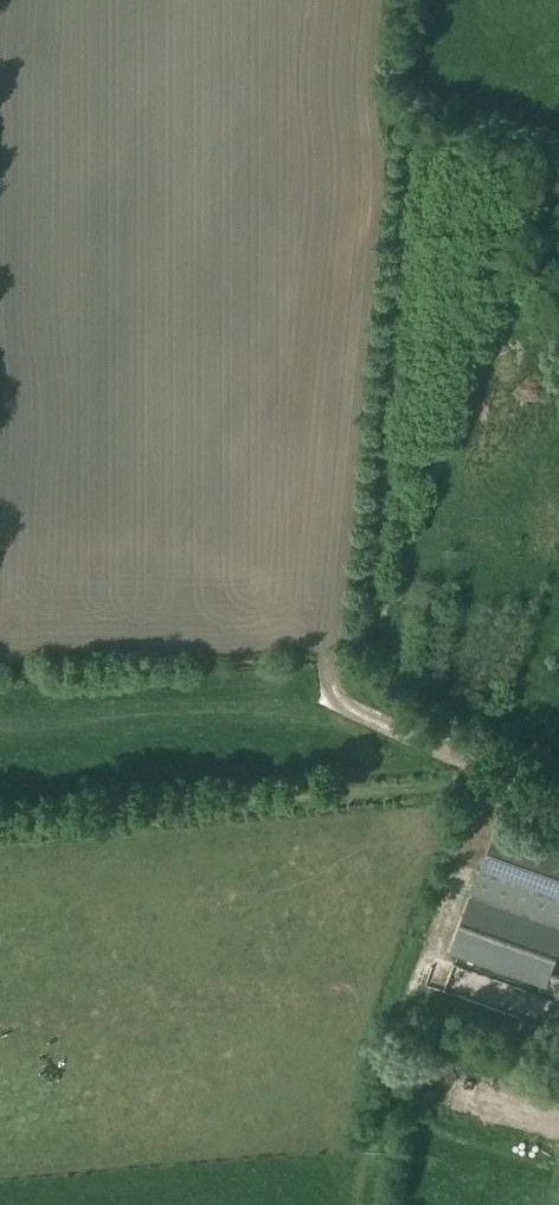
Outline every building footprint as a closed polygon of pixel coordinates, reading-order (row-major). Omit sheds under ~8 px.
[(450,955),(547,990),(558,954),(558,849),(495,826),(450,955)]
